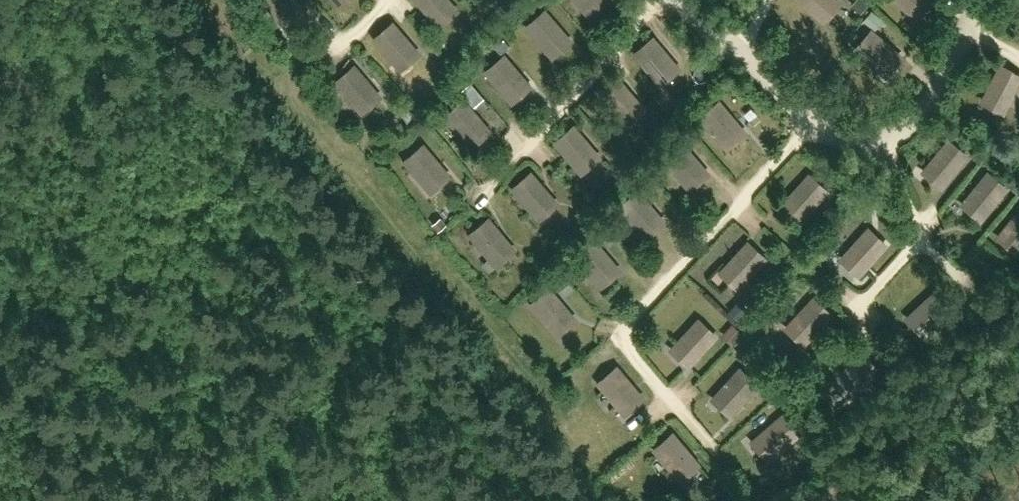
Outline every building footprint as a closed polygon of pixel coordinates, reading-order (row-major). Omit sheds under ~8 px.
[(286,27),(307,9),(300,0),(263,0),(286,27)] [(438,23),(459,5),(455,0),(418,0),(438,23)] [(587,13),(602,0),(576,0),(587,13)] [(822,18),(838,0),(802,0),(822,18)] [(914,14),(927,0),(899,0),(914,14)] [(525,22),(551,53),(573,35),(547,4),(525,22)] [(373,37),(399,67),(420,49),(395,19),(373,37)] [(856,44),(885,71),(904,50),(875,23),(856,44)] [(635,51),(660,81),(682,63),(656,33),(635,51)] [(483,67),(508,98),(530,79),(504,49),(483,67)] [(1018,77),(1018,68),(998,57),(980,93),(1005,105),(1018,77)] [(335,78),(361,108),(382,90),(356,60),(335,78)] [(599,89),(625,119),(646,101),(621,71),(599,89)] [(698,111),(724,141),(746,123),(720,93),(698,111)] [(444,112),(470,142),(491,124),(466,94),(444,112)] [(553,136),(579,167),(600,149),(574,118),(553,136)] [(944,180),(968,148),(946,131),(922,163),(944,180)] [(663,154),(689,184),(710,166),(684,136),(663,154)] [(403,156),(429,187),(451,169),(425,138),(403,156)] [(513,182),(538,213),(560,194),(534,164),(513,182)] [(980,214),(1004,182),(982,165),(958,197),(980,214)] [(800,216),(827,186),(806,168),(779,197),(800,216)] [(618,203),(644,234),(666,216),(640,185),(618,203)] [(1018,243),(1018,198),(995,228),(1017,245),(1018,243)] [(468,229),(494,259),(516,241),(490,211),(468,229)] [(859,267),(888,239),(868,220),(840,248),(859,267)] [(574,249),(600,280),(622,262),(596,231),(574,249)] [(740,283),(767,254),(746,235),(719,264),(740,283)] [(925,331),(955,305),(937,284),(907,309),(925,331)] [(806,338),(834,310),(814,290),(786,318),(806,338)] [(688,360),(715,330),(694,312),(667,341),(688,360)] [(853,395),(883,370),(865,348),(835,374),(853,395)] [(598,378),(623,409),(645,391),(619,360),(598,378)] [(730,410),(758,382),(738,362),(710,390),(730,410)] [(769,455),(799,429),(781,408),(751,434),(769,455)] [(652,446),(678,476),(699,458),(674,427),(652,446)]
